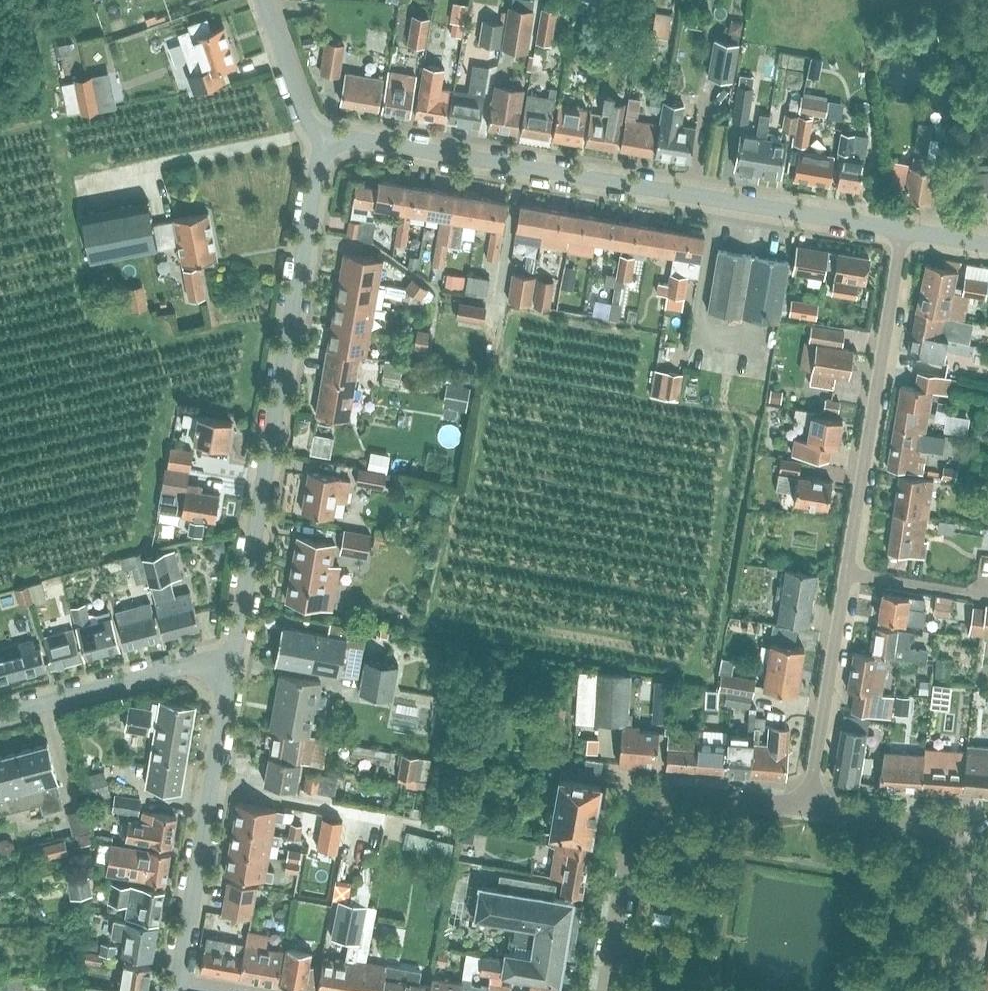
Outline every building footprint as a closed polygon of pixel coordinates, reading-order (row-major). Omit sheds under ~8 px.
[(575,11),(590,14),(589,16),(606,18),(609,0),(577,0),(575,11)] [(646,0),(631,0),(630,6),(644,8),(646,0)] [(467,5),(453,2),(450,22),(453,23),(464,25),(467,5)] [(534,10),(510,6),(503,46),(527,50),(534,10)] [(557,9),(543,7),(538,40),(551,42),(557,9)] [(669,41),(674,16),(655,13),(650,38),(669,41)] [(425,45),(429,17),(413,14),(409,42),(425,45)] [(194,36),(182,40),(189,58),(200,54),(205,69),(189,75),(194,90),(225,79),(221,66),(236,61),(224,26),(212,30),(207,17),(189,23),(194,36)] [(503,22),(483,19),(479,42),(499,45),(503,22)] [(730,24),(729,31),(741,34),(744,22),(736,21),(730,24)] [(453,23),(451,35),(462,37),(464,25),(453,23)] [(314,36),(302,38),(304,46),(315,45),(314,36)] [(715,38),(708,74),(732,79),(738,42),(715,38)] [(326,41),(321,71),(334,73),(336,61),(342,62),(345,44),(326,41)] [(780,61),(778,68),(787,70),(788,62),(780,61)] [(424,63),(420,83),(415,114),(419,114),(420,119),(427,120),(430,116),(445,119),(450,88),(442,86),(445,67),(424,63)] [(473,92),(454,89),(449,120),(480,125),(489,66),(473,64),(469,83),(474,84),(473,92)] [(342,101),(377,107),(382,77),(347,71),(342,101)] [(410,114),(416,78),(407,76),(406,77),(387,74),(381,109),(410,114)] [(93,75),(76,79),(76,80),(67,82),(73,111),(82,109),(82,111),(115,104),(113,95),(97,98),(93,75)] [(755,84),(740,82),(734,114),(750,116),(755,84)] [(517,130),(523,89),(495,84),(488,126),(517,130)] [(549,96),(527,92),(521,131),(549,136),(555,97),(554,97),(556,86),(551,85),(549,96)] [(624,103),(614,101),(615,95),(605,94),(602,114),(591,112),(586,142),(617,148),(624,103)] [(828,99),(803,94),(800,110),(825,114),(828,99)] [(629,96),(620,148),(651,153),(656,123),(635,119),(636,114),(637,115),(640,97),(629,96)] [(654,97),(652,109),(662,111),(664,99),(654,97)] [(690,160),(696,126),(682,124),(686,104),(666,101),(662,120),(661,120),(655,154),(690,160)] [(559,104),(553,137),(581,142),(587,108),(559,104)] [(759,171),(767,131),(770,113),(759,111),(756,130),(758,131),(757,135),(742,133),(736,167),(759,171)] [(794,131),(797,115),(785,112),(782,128),(794,131)] [(812,116),(799,114),(796,131),(810,133),(812,116)] [(916,147),(928,149),(933,125),(920,123),(916,147)] [(772,132),(767,131),(759,171),(780,175),(787,135),(772,133),(772,132)] [(842,131),(839,149),(850,151),(853,133),(842,131)] [(859,187),(864,158),(869,135),(855,133),(850,156),(842,154),(837,183),(859,187)] [(799,148),(794,177),(829,183),(834,154),(799,148)] [(931,157),(913,154),(911,163),(893,160),(890,181),(906,183),(904,194),(931,199),(936,168),(929,167),(931,157)] [(353,201),(351,215),(375,219),(378,205),(401,209),(405,183),(379,179),(378,187),(356,183),(353,201)] [(401,209),(395,243),(404,244),(410,211),(426,214),(431,188),(405,183),(401,209)] [(448,242),(456,192),(431,188),(426,214),(446,217),(445,223),(441,222),(433,264),(444,266),(448,242)] [(456,192),(448,242),(458,244),(462,220),(478,222),(482,196),(456,192)] [(507,201),(482,196),(478,222),(493,225),(487,257),(497,259),(507,201)] [(157,246),(152,222),(148,199),(81,212),(90,260),(157,246)] [(520,203),(515,239),(542,243),(548,207),(521,203),(520,203)] [(548,207),(542,243),(567,247),(574,212),(548,207)] [(174,217),(153,221),(158,246),(179,242),(183,262),(190,298),(206,295),(200,259),(217,256),(209,211),(174,217)] [(574,212),(567,247),(594,252),(596,240),(601,216),(574,212)] [(601,216),(596,240),(622,244),(626,221),(627,220),(601,216)] [(350,219),(347,234),(356,236),(358,235),(360,221),(350,219)] [(617,274),(617,276),(631,278),(635,255),(633,254),(634,246),(648,249),(652,224),(627,220),(626,221),(622,244),(617,274)] [(652,224),(648,249),(674,253),(676,253),(679,229),(652,224)] [(670,284),(668,294),(684,296),(688,274),(686,274),(686,273),(698,275),(701,257),(705,233),(703,233),(703,230),(691,228),(691,231),(679,229),(676,253),(674,253),(669,283),(670,284)] [(798,244),(793,271),(808,274),(809,267),(824,269),(824,265),(836,267),(835,276),(837,276),(837,280),(834,279),(832,292),(856,296),(858,283),(856,283),(857,279),(865,281),(869,256),(798,244)] [(779,321),(790,261),(718,248),(708,309),(779,321)] [(345,251),(340,276),(379,283),(383,258),(345,251)] [(411,256),(409,266),(417,267),(419,257),(411,256)] [(922,283),(953,290),(962,291),(964,292),(985,297),(987,284),(987,281),(965,277),(963,287),(954,285),(960,261),(946,258),(944,266),(926,262),(922,283)] [(564,275),(562,287),(573,289),(575,277),(577,267),(575,266),(565,265),(564,275)] [(535,274),(513,270),(509,298),(530,302),(535,274)] [(617,276),(617,274),(607,272),(605,283),(615,285),(617,276)] [(448,273),(445,285),(459,288),(462,275),(448,273)] [(468,273),(466,288),(487,292),(490,277),(468,273)] [(414,275),(406,285),(420,295),(427,285),(414,275)] [(375,307),(379,283),(340,276),(336,300),(375,307)] [(539,278),(534,303),(550,305),(554,281),(539,278)] [(659,282),(658,292),(668,294),(670,284),(669,283),(659,282)] [(922,283),(916,309),(949,316),(958,318),(964,292),(962,291),(953,290),(922,283)] [(143,284),(128,287),(133,311),(148,309),(143,284)] [(792,299),(790,313),(816,317),(818,303),(792,299)] [(371,330),(375,307),(336,300),(332,324),(371,330)] [(460,301),(457,317),(483,321),(485,306),(460,301)] [(612,302),(610,318),(619,319),(622,303),(612,302)] [(945,337),(949,316),(916,309),(912,330),(945,337)] [(367,354),(371,330),(332,324),(328,348),(364,354),(367,354)] [(854,349),(841,347),(844,330),(813,325),(810,341),(817,342),(810,383),(834,387),(836,375),(849,377),(854,349)] [(415,328),(413,338),(428,340),(430,330),(415,328)] [(974,343),(945,337),(912,330),(908,351),(944,359),(946,348),(972,354),(974,343)] [(426,350),(428,340),(413,338),(411,347),(426,350)] [(348,422),(359,358),(363,359),(364,354),(328,348),(323,376),(316,413),(329,416),(330,415),(345,418),(345,421),(348,422)] [(891,357),(890,366),(909,368),(910,359),(891,357)] [(386,359),(383,379),(400,382),(403,362),(386,359)] [(408,363),(405,384),(422,386),(425,366),(408,363)] [(656,368),(652,392),(663,394),(675,396),(679,372),(667,370),(656,368)] [(901,384),(894,426),(925,431),(926,427),(932,390),(948,393),(951,377),(918,371),(916,387),(901,384)] [(451,385),(448,405),(467,408),(470,388),(451,385)] [(772,388),(770,399),(780,401),(782,389),(772,388)] [(841,396),(826,394),(824,405),(839,407),(841,396)] [(807,438),(795,436),(791,452),(828,459),(831,444),(838,445),(842,419),(812,414),(813,410),(796,407),(795,419),(810,422),(807,438)] [(184,423),(198,425),(195,440),(228,446),(233,420),(186,412),(184,423)] [(947,415),(945,432),(967,435),(970,419),(947,415)] [(322,442),(323,426),(309,425),(309,442),(322,442)] [(890,449),(887,466),(922,472),(926,449),(943,452),(945,436),(925,432),(925,431),(894,426),(890,449)] [(193,449),(172,445),(168,466),(190,469),(193,449)] [(371,451),(368,469),(386,472),(387,472),(390,455),(371,451)] [(237,468),(239,456),(223,453),(221,464),(237,468)] [(801,461),(781,458),(780,470),(799,473),(801,461)] [(956,478),(957,467),(943,465),(942,475),(956,478)] [(166,466),(162,488),(159,509),(216,519),(220,493),(202,490),(202,485),(188,482),(190,470),(166,466)] [(359,467),(356,481),(384,486),(386,472),(368,469),(359,467)] [(309,470),(302,510),(322,514),(333,516),(333,514),(344,516),(347,500),(351,479),(340,477),(340,476),(309,470)] [(779,471),(776,488),(796,492),(795,501),(827,507),(832,481),(779,471)] [(900,474),(894,512),(927,515),(928,516),(933,479),(900,474)] [(923,539),(927,515),(894,512),(888,551),(924,556),(927,539),(923,539)] [(192,520),(190,532),(201,534),(203,522),(192,520)] [(345,529),(341,551),(367,555),(371,533),(345,529)] [(376,534),(374,545),(380,546),(381,542),(389,543),(391,537),(376,534)] [(335,543),(298,536),(287,599),(332,607),(340,565),(331,563),(335,543)] [(224,539),(213,540),(214,548),(218,551),(225,550),(224,539)] [(171,578),(172,578),(168,565),(178,562),(174,549),(143,557),(150,584),(151,583),(156,600),(155,600),(164,635),(200,626),(191,590),(175,594),(171,578)] [(141,553),(132,556),(139,581),(148,579),(141,553)] [(780,600),(777,619),(808,624),(817,572),(786,567),(783,584),(780,600)] [(31,584),(37,604),(49,600),(43,581),(31,584)] [(777,583),(775,599),(780,600),(783,584),(777,583)] [(17,588),(21,604),(34,600),(30,584),(17,588)] [(883,591),(879,617),(923,624),(926,608),(923,607),(925,598),(883,591)] [(935,598),(933,611),(949,613),(951,601),(935,598)] [(119,624),(125,646),(160,636),(155,614),(154,614),(151,601),(116,610),(119,624)] [(77,625),(76,625),(85,657),(120,648),(112,616),(90,622),(85,603),(72,607),(77,625)] [(982,633),(987,604),(986,604),(986,608),(973,606),(969,631),(982,633)] [(329,634),(283,626),(276,661),(358,676),(366,628),(331,622),(329,634)] [(795,640),(797,628),(774,624),(772,636),(795,640)] [(877,625),(873,653),(888,655),(893,656),(903,657),(926,661),(928,649),(909,647),(911,632),(897,629),(897,628),(877,625)] [(73,628),(44,636),(52,666),(81,658),(73,628)] [(33,638),(11,644),(19,675),(47,667),(41,646),(40,646),(39,642),(35,643),(33,638)] [(771,641),(767,664),(801,670),(805,647),(771,641)] [(11,644),(0,647),(0,680),(19,675),(11,644)] [(881,694),(888,655),(873,653),(873,654),(854,651),(848,688),(855,689),(851,709),(891,716),(894,696),(881,694)] [(398,664),(366,658),(360,691),(392,697),(398,664)] [(936,658),(934,677),(947,679),(949,660),(936,658)] [(797,692),(801,670),(767,664),(763,686),(797,692)] [(626,724),(626,723),(631,723),(631,713),(627,713),(630,675),(579,672),(576,721),(626,724)] [(754,677),(722,672),(719,688),(751,694),(754,677)] [(279,703),(275,729),(308,735),(308,734),(311,716),(321,718),(323,710),(325,696),(318,695),(320,681),(282,674),(277,701),(276,703),(279,703)] [(921,681),(921,693),(929,693),(929,681),(921,681)] [(707,689),(706,709),(719,709),(720,690),(707,689)] [(725,704),(749,708),(750,706),(751,696),(728,692),(725,704)] [(699,695),(685,693),(684,702),(698,704),(699,695)] [(896,695),(894,711),(907,712),(908,696),(896,695)] [(664,718),(665,697),(654,697),(653,718),(664,718)] [(161,701),(153,699),(152,707),(130,704),(126,727),(149,731),(150,727),(156,728),(147,784),(181,790),(195,705),(161,700),(161,701)] [(844,714),(833,776),(859,781),(870,718),(844,714)] [(764,718),(755,717),(755,722),(754,732),(753,743),(752,743),(749,774),(785,777),(789,727),(769,726),(768,744),(759,743),(760,727),(764,727),(764,718)] [(639,727),(621,725),(619,764),(636,766),(637,761),(655,762),(657,732),(639,731),(639,727)] [(312,762),(317,736),(275,729),(270,755),(301,760),(312,762)] [(753,743),(754,732),(728,730),(727,743),(725,772),(749,774),(752,743),(753,743)] [(561,731),(558,743),(569,745),(571,733),(561,731)] [(351,737),(349,756),(366,758),(367,749),(380,750),(381,739),(351,737)] [(697,770),(700,741),(700,737),(695,737),(695,741),(667,739),(666,768),(697,770)] [(725,772),(727,743),(700,741),(697,770),(725,772)] [(0,755),(0,812),(41,801),(44,811),(65,805),(58,781),(47,742),(0,755)] [(556,743),(555,755),(564,756),(565,744),(556,743)] [(967,743),(967,750),(966,750),(965,759),(962,790),(987,793),(987,745),(967,743)] [(965,759),(966,750),(925,747),(924,753),(924,756),(921,787),(962,790),(965,759)] [(924,756),(924,753),(885,750),(879,784),(921,787),(924,756)] [(402,754),(398,774),(427,780),(431,759),(402,754)] [(296,787),(301,760),(270,755),(265,781),(296,787)] [(600,781),(603,760),(586,757),(584,772),(579,772),(579,770),(568,768),(567,776),(560,775),(551,831),(558,832),(591,838),(601,781),(600,781)] [(80,775),(86,799),(111,793),(104,769),(80,775)] [(307,772),(304,789),(333,794),(336,777),(307,772)] [(114,808),(137,812),(140,796),(116,792),(114,808)] [(238,801),(234,825),(273,831),(275,818),(283,820),(285,809),(238,801)] [(86,804),(68,809),(73,830),(92,825),(86,804)] [(146,810),(144,818),(130,816),(126,837),(172,845),(177,815),(146,810)] [(346,819),(327,816),(322,845),(341,848),(346,819)] [(302,823),(292,821),(289,834),(300,836),(302,823)] [(281,833),(273,831),(234,825),(230,848),(269,855),(271,842),(279,843),(281,833)] [(101,852),(106,832),(96,830),(92,850),(101,852)] [(90,831),(78,834),(80,842),(92,839),(90,831)] [(464,831),(463,840),(470,841),(473,839),(474,832),(464,831)] [(582,892),(589,849),(591,838),(558,832),(551,874),(564,876),(561,889),(582,892)] [(65,837),(39,843),(43,858),(69,851),(65,837)] [(0,841),(0,844),(2,851),(2,852),(14,849),(13,842),(6,839),(0,841)] [(171,852),(112,842),(109,861),(102,860),(100,870),(166,881),(171,852)] [(302,848),(290,846),(288,856),(300,857),(302,848)] [(267,868),(269,855),(230,848),(225,871),(273,880),(275,869),(267,868)] [(300,860),(287,858),(285,868),(298,871),(300,860)] [(573,945),(580,903),(574,902),(574,899),(554,896),(556,882),(501,873),(498,887),(480,884),(474,917),(516,924),(513,944),(516,945),(515,951),(505,950),(504,958),(484,954),(482,964),(481,969),(491,971),(503,973),(561,982),(567,943),(573,945)] [(88,876),(69,879),(71,894),(90,891),(88,876)] [(229,879),(224,912),(252,917),(258,885),(229,879)] [(164,889),(131,883),(131,884),(112,881),(109,900),(128,903),(126,916),(159,921),(164,889)] [(366,910),(367,904),(340,898),(333,936),(352,940),(347,960),(324,955),(318,989),(328,990),(352,990),(357,962),(355,962),(366,910)] [(366,910),(355,962),(357,962),(352,990),(430,990),(431,983),(419,982),(421,969),(357,958),(366,910)] [(158,926),(128,920),(113,918),(110,935),(125,937),(122,952),(153,957),(158,926)] [(251,940),(247,939),(246,942),(240,976),(278,983),(284,950),(266,947),(268,934),(252,931),(251,940)] [(289,948),(288,947),(282,983),(315,988),(319,965),(310,964),(315,937),(292,933),(289,948)] [(89,935),(87,946),(98,948),(99,942),(95,936),(89,935)] [(240,976),(246,942),(207,935),(201,969),(240,976)] [(103,943),(101,952),(114,954),(116,945),(103,943)] [(447,961),(449,948),(440,946),(437,960),(447,961)] [(467,951),(463,980),(433,975),(431,984),(431,983),(430,990),(461,990),(467,951)] [(482,964),(484,954),(467,951),(461,990),(488,990),(490,981),(490,977),(485,976),(483,984),(471,982),(474,963),(482,964)] [(86,990),(147,990),(152,965),(125,961),(119,990),(87,985),(86,990)] [(490,977),(490,981),(502,983),(503,973),(491,971),(490,977)] [(511,984),(502,983),(490,981),(488,990),(510,990),(511,984)]
